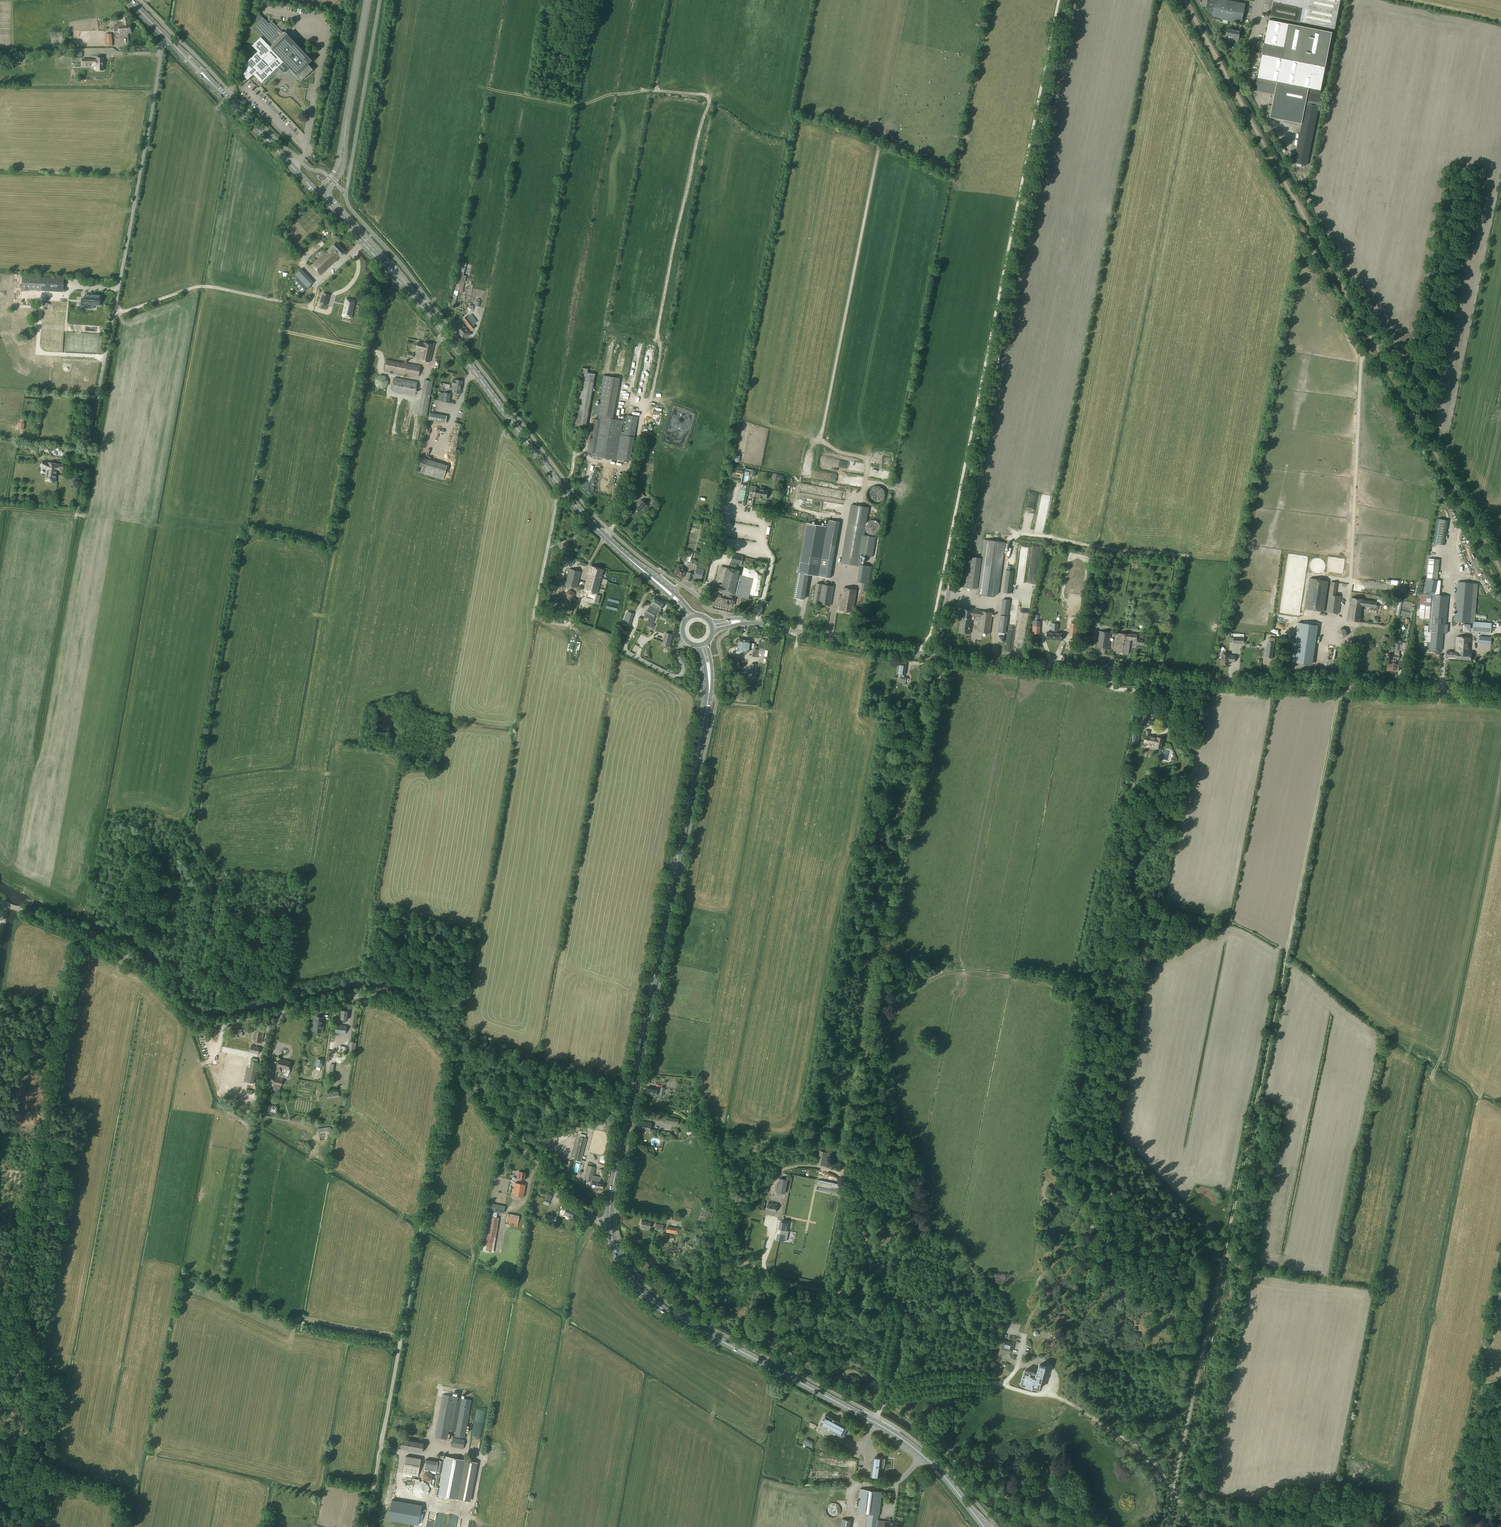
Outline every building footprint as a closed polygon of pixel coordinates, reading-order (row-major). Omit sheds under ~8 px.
[(1206,7),(1208,12),(1212,13),(1211,17),(1241,24),(1245,4),(1226,0),(1207,0),(1206,7)] [(1270,17),(1300,23),(1300,22),(1334,29),(1340,1),(1340,0),(1273,0),(1270,17)] [(244,65),(248,69),(242,74),(248,80),(253,74),(262,84),(279,68),(280,69),(281,71),(283,71),(284,71),(284,72),(285,72),(285,71),(286,71),(288,71),(289,70),(289,69),(301,81),(313,70),(307,64),(312,60),(285,33),(284,34),(271,21),(269,24),(263,18),(252,29),(260,38),(252,46),(258,52),(244,65)] [(123,20),(123,23),(117,24),(118,34),(131,33),(130,24),(127,24),(127,19),(123,20)] [(1257,79),(1255,90),(1274,94),(1272,106),(1268,105),(1266,112),(1270,113),(1269,118),(1300,124),(1302,124),(1294,163),(1301,164),(1305,165),(1306,165),(1318,107),(1321,95),(1320,95),(1321,91),(1320,91),(1332,33),(1320,31),(1269,20),(1264,44),(1263,44),(1261,43),(1260,48),(1262,49),(1261,54),(1261,55),(1262,55),(1259,54),(1258,57),(1261,58),(1260,63),(1259,62),(1259,66),(1257,79)] [(1227,29),(1225,36),(1233,38),(1233,39),(1238,40),(1240,32),(1227,29)] [(90,59),(82,59),(82,65),(90,65),(90,63),(94,63),(94,66),(97,66),(97,71),(103,70),(103,58),(97,58),(97,60),(90,60),(90,59)] [(312,265),(320,274),(340,257),(345,252),(336,242),(331,247),(312,265)] [(459,275),(463,276),(465,268),(457,266),(454,278),(458,279),(459,275)] [(293,282),(302,293),(313,283),(301,269),(295,274),(298,278),(293,282)] [(458,281),(455,290),(462,292),(466,277),(463,276),(459,275),(458,279),(458,281)] [(22,276),(22,289),(63,292),(64,279),(22,276)] [(100,298),(95,297),(95,295),(85,294),(85,299),(82,298),(81,306),(85,307),(85,304),(99,305),(100,298)] [(346,299),(343,314),(351,316),(355,301),(346,299)] [(460,321),(456,325),(457,327),(456,328),(462,337),(464,336),(466,338),(471,335),(466,328),(463,325),(465,323),(467,326),(471,331),(475,327),(473,325),(467,316),(462,320),(461,321),(460,321)] [(429,362),(433,345),(423,343),(423,344),(417,342),(416,349),(422,351),(420,360),(429,362)] [(384,371),(406,375),(418,377),(420,366),(386,360),(384,371)] [(375,378),(374,384),(378,388),(383,389),(387,386),(388,380),(385,376),(380,375),(375,378)] [(594,419),(587,452),(592,453),(592,454),(591,456),(615,460),(616,460),(616,459),(629,461),(634,437),(637,417),(627,416),(626,422),(608,418),(615,378),(603,376),(598,406),(595,405),(593,414),(599,415),(598,417),(598,420),(594,419)] [(392,391),(415,395),(417,382),(394,378),(392,391)] [(454,380),(453,380),(452,385),(453,386),(452,393),(460,394),(463,381),(454,380)] [(433,382),(425,381),(419,415),(426,417),(433,382)] [(442,402),(449,403),(451,394),(443,393),(442,402)] [(447,416),(430,413),(429,420),(445,423),(447,416)] [(422,458),(418,472),(430,476),(434,462),(422,458)] [(55,482),(57,473),(57,471),(64,469),(63,464),(58,465),(58,464),(48,463),(47,462),(45,466),(49,468),(48,477),(46,477),(45,481),(55,482)] [(434,462),(430,476),(443,480),(447,465),(434,462)] [(756,487),(750,486),(749,491),(752,492),(753,489),(756,490),(754,496),(759,497),(762,498),(767,499),(768,491),(764,490),(765,488),(760,487),(760,489),(756,488),(756,487)] [(640,500),(636,504),(633,508),(640,515),(647,506),(643,502),(644,501),(642,500),(641,501),(640,500)] [(868,507),(852,504),(842,564),(858,567),(860,556),(872,558),(875,538),(863,536),(868,507)] [(1444,545),(1448,520),(1438,519),(1434,543),(1444,545)] [(806,523),(798,573),(808,575),(818,577),(827,527),(814,524),(806,523)] [(993,597),(998,595),(1005,543),(984,540),(976,595),(993,597)] [(732,554),(730,562),(740,565),(742,557),(732,554)] [(972,587),(976,557),(966,555),(962,586),(972,587)] [(1427,578),(1427,579),(1437,581),(1437,580),(1437,579),(1439,560),(1429,559),(1427,578)] [(697,566),(693,578),(701,580),(704,567),(701,566),(702,563),(697,562),(696,565),(697,566)] [(683,570),(684,568),(681,566),(682,565),(681,564),(679,568),(678,567),(675,574),(682,577),(683,576),(685,571),(683,570)] [(861,591),(868,592),(872,567),(860,564),(857,582),(862,583),(861,591)] [(590,566),(584,590),(597,594),(603,570),(590,566)] [(732,604),(735,596),(748,599),(753,578),(738,575),(738,574),(739,571),(733,569),(732,569),(726,568),(720,567),(716,583),(715,583),(713,590),(719,592),(716,601),(724,602),(723,604),(728,605),(728,604),(732,604)] [(565,585),(576,588),(580,572),(569,569),(565,585)] [(1003,592),(1011,593),(1014,571),(1006,570),(1003,592)] [(1328,581),(1309,578),(1305,609),(1324,611),(1328,581)] [(1425,579),(1423,590),(1432,592),(1435,592),(1437,582),(1437,581),(1427,579),(1425,579)] [(1331,582),(1327,612),(1338,614),(1341,597),(1335,596),(1337,583),(1331,582)] [(1454,622),(1473,623),(1475,623),(1475,622),(1478,584),(1457,582),(1454,622)] [(813,603),(826,605),(830,606),(834,586),(816,583),(813,603)] [(840,610),(853,612),(857,590),(844,587),(840,610)] [(1421,594),(1419,618),(1430,618),(1429,623),(1431,623),(1430,644),(1430,650),(1442,651),(1443,633),(1447,633),(1448,625),(1446,625),(1448,601),(1449,596),(1439,595),(1435,595),(1435,592),(1432,592),(1423,590),(1422,594),(1421,594)] [(648,610),(646,613),(650,616),(647,622),(652,624),(653,621),(652,620),(654,618),(653,617),(655,613),(654,613),(655,612),(658,614),(662,606),(663,604),(663,603),(664,602),(663,602),(654,597),(654,598),(650,605),(652,606),(651,609),(650,610),(648,610)] [(1381,597),(1380,603),(1393,606),(1394,600),(1381,597)] [(1351,598),(1347,619),(1360,621),(1362,606),(1371,607),(1371,610),(1377,611),(1378,605),(1376,605),(1376,602),(1363,600),(1363,599),(1351,598)] [(1003,599),(1001,614),(1008,615),(1010,600),(1003,599)] [(959,633),(969,634),(972,616),(980,618),(978,632),(989,633),(992,613),(973,610),(973,609),(963,608),(959,633)] [(1008,616),(1000,615),(998,632),(999,632),(998,641),(1003,642),(1004,633),(1006,633),(1008,616)] [(1492,623),(1475,622),(1475,623),(1473,623),(1473,628),(1471,628),(1470,632),(1491,634),(1492,623)] [(1047,632),(1046,639),(1054,640),(1055,624),(1052,623),(1051,631),(1052,631),(1052,633),(1047,632)] [(1316,625),(1298,623),(1296,633),(1315,635),(1316,625)] [(1346,634),(1345,630),(1340,628),(1337,632),(1338,636),(1343,637),(1346,634)] [(1097,647),(1108,649),(1111,633),(1099,631),(1097,647)] [(662,645),(669,647),(672,635),(665,633),(662,645)] [(1136,641),(1137,634),(1118,633),(1115,652),(1128,654),(1130,640),(1136,641)] [(1456,636),(1455,652),(1447,651),(1446,657),(1455,658),(1455,659),(1461,659),(1461,653),(1469,653),(1469,651),(1470,651),(1471,637),(1456,636)] [(738,639),(737,651),(737,654),(740,654),(741,652),(748,653),(748,648),(753,648),(752,657),(758,657),(759,650),(755,650),(755,646),(753,646),(754,644),(751,643),(749,643),(749,641),(738,639)] [(1084,642),(1081,645),(1083,650),(1087,651),(1090,647),(1088,643),(1084,642)] [(1221,664),(1229,665),(1229,661),(1231,661),(1235,662),(1235,655),(1230,655),(1230,654),(1226,654),(1226,651),(1225,650),(1223,650),(1222,651),(1222,653),(1221,653),(1221,664)] [(1461,653),(1461,659),(1470,660),(1470,656),(1472,656),(1473,652),(1470,651),(1469,651),(1469,653),(1461,653)] [(905,666),(898,665),(896,674),(902,674),(901,676),(901,677),(899,684),(905,685),(906,677),(904,677),(904,675),(905,666)] [(1133,738),(1132,742),(1137,743),(1140,730),(1134,728),(1131,738),(1133,738)] [(1146,731),(1144,743),(1144,745),(1146,745),(1147,744),(1155,745),(1154,748),(1161,749),(1163,738),(1160,738),(1160,739),(1149,736),(1150,731),(1146,731)] [(321,1031),(322,1019),(315,1018),(313,1030),(321,1031)] [(335,1033),(345,1034),(346,1026),(336,1024),(335,1033)] [(233,1031),(234,1039),(237,1038),(237,1036),(241,1035),(242,1036),(243,1036),(242,1033),(244,1032),(244,1029),(241,1030),(241,1029),(233,1031)] [(253,1030),(251,1041),(262,1043),(264,1032),(253,1030)] [(348,1052),(355,1053),(356,1044),(349,1042),(348,1052)] [(249,1052),(258,1054),(259,1047),(251,1046),(249,1052)] [(246,1067),(244,1082),(247,1082),(246,1084),(252,1085),(252,1084),(254,1084),(258,1063),(257,1062),(257,1059),(251,1058),(251,1061),(250,1061),(249,1067),(246,1067)] [(290,1062),(279,1060),(277,1067),(278,1067),(277,1071),(282,1072),(289,1074),(290,1069),(289,1069),(290,1068),(290,1067),(290,1066),(290,1062)] [(283,1080),(275,1079),(275,1078),(273,1084),(274,1084),(272,1090),(279,1092),(280,1086),(281,1086),(283,1080)] [(655,1096),(657,1088),(648,1087),(646,1094),(655,1096)] [(327,1099),(339,1097),(338,1092),(336,1092),(336,1091),(326,1093),(327,1099)] [(278,1106),(268,1104),(266,1110),(266,1112),(266,1115),(270,1116),(270,1112),(276,1114),(277,1112),(278,1106)] [(649,1132),(651,1123),(639,1121),(637,1130),(649,1132)] [(579,1161),(586,1135),(580,1134),(574,1159),(579,1161)] [(819,1154),(817,1165),(826,1166),(829,1152),(820,1151),(819,1154)] [(594,1167),(588,1166),(585,1179),(591,1180),(591,1181),(592,1182),(591,1188),(602,1191),(604,1182),(593,1180),(593,1179),(592,1178),(594,1167)] [(526,1173),(519,1171),(517,1179),(524,1180),(526,1173)] [(779,1178),(777,1192),(785,1193),(788,1180),(779,1178)] [(512,1195),(523,1198),(526,1185),(514,1182),(512,1195)] [(777,1204),(768,1203),(767,1210),(776,1212),(777,1204)] [(565,1211),(563,1214),(572,1218),(575,1211),(572,1210),(572,1209),(570,1208),(566,1207),(562,1205),(560,1209),(565,1211)] [(545,1214),(543,1221),(555,1224),(556,1217),(545,1214)] [(642,1219),(641,1227),(649,1229),(649,1227),(651,1227),(652,1221),(642,1219)] [(780,1221),(778,1228),(776,1239),(779,1240),(786,1241),(789,1231),(787,1231),(788,1223),(783,1222),(780,1221)] [(1013,1345),(1003,1342),(1002,1349),(1012,1351),(1013,1345)] [(1024,1370),(1020,1383),(1021,1385),(1025,1386),(1032,1388),(1033,1388),(1038,1390),(1040,1389),(1046,1367),(1039,1364),(1036,1374),(1024,1370)] [(443,1395),(435,1437),(447,1439),(448,1431),(455,1432),(454,1436),(464,1438),(471,1400),(443,1395)] [(833,1438),(836,1433),(844,1437),(848,1430),(846,1429),(848,1426),(825,1415),(820,1424),(821,1425),(817,1431),(822,1434),(822,1432),(833,1438)] [(453,1438),(451,1447),(463,1449),(464,1440),(453,1438)] [(803,1444),(811,1447),(814,1442),(806,1438),(803,1444)] [(407,1451),(407,1450),(422,1453),(424,1442),(403,1439),(402,1449),(405,1450),(404,1450),(407,1451)] [(442,1473),(438,1496),(469,1501),(476,1462),(445,1456),(444,1462),(439,1461),(437,1472),(442,1473)] [(421,1459),(406,1457),(403,1474),(418,1476),(421,1459)] [(873,1457),(870,1476),(880,1477),(881,1468),(882,1458),(873,1457)] [(426,1460),(424,1470),(436,1472),(438,1462),(426,1460)] [(422,1482),(421,1482),(420,1482),(419,1482),(418,1482),(417,1483),(416,1484),(415,1484),(415,1485),(414,1485),(414,1486),(413,1487),(413,1488),(413,1489),(413,1490),(413,1491),(413,1492),(413,1493),(414,1493),(414,1494),(414,1495),(415,1495),(415,1496),(416,1496),(416,1497),(417,1497),(418,1498),(419,1498),(420,1498),(422,1498),(423,1498),(424,1498),(425,1498),(425,1497),(426,1497),(427,1497),(427,1496),(428,1496),(428,1495),(428,1494),(429,1494),(429,1493),(430,1492),(430,1491),(430,1490),(430,1489),(430,1488),(429,1488),(429,1487),(429,1486),(428,1486),(428,1485),(428,1484),(427,1484),(427,1483),(426,1483),(425,1483),(425,1482),(424,1482),(423,1482),(422,1482)] [(857,1512),(868,1513),(866,1526),(877,1526),(879,1515),(881,1504),(882,1492),(860,1489),(857,1512)] [(400,1522),(404,1502),(392,1499),(388,1519),(400,1522)] [(826,1510),(826,1511),(826,1512),(827,1513),(827,1514),(828,1515),(828,1516),(829,1516),(830,1516),(830,1517),(831,1517),(832,1517),(833,1517),(834,1517),(835,1517),(836,1517),(837,1516),(838,1515),(839,1515),(839,1514),(840,1513),(840,1512),(840,1511),(840,1510),(840,1509),(840,1508),(840,1507),(839,1506),(838,1505),(837,1504),(836,1504),(836,1503),(835,1503),(834,1503),(833,1503),(832,1503),(831,1503),(830,1503),(829,1504),(828,1505),(827,1506),(827,1507),(826,1508),(826,1509),(826,1510)] [(851,1521),(842,1519),(840,1526),(850,1526),(851,1521)]
